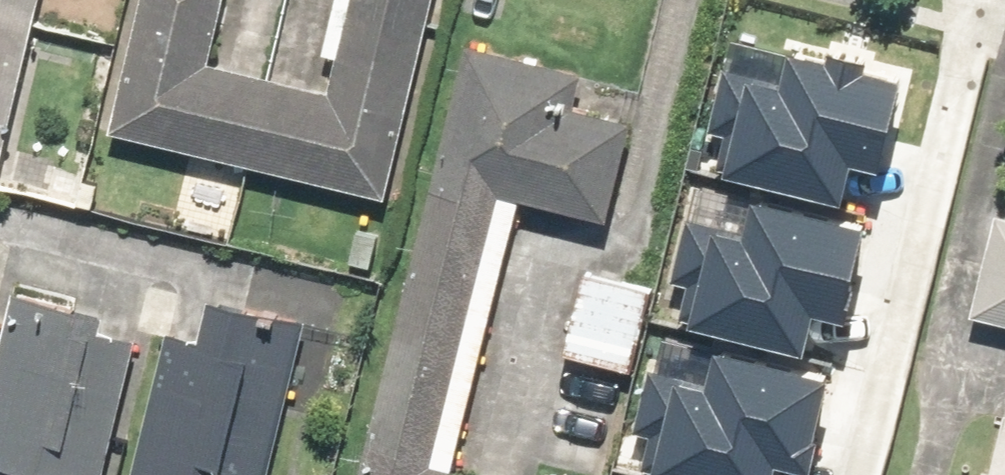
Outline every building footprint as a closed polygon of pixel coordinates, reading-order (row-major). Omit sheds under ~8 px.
[(13,167),(48,0),(0,0),(0,164),(13,167)] [(113,112),(392,184),(439,0),(370,0),(347,91),(215,57),(229,0),(142,0),(113,112)] [(788,64),(751,56),(730,151),(846,176),(855,138),(885,145),(906,52),(796,28),(788,64)] [(646,75),(468,34),(366,474),(455,474),(522,182),(616,203),(646,75)] [(755,216),(718,208),(697,303),(813,328),(822,290),(852,297),(873,204),(763,180),(755,216)] [(1004,206),(981,309),(1004,314),(1004,206)] [(661,286),(584,269),(565,352),(642,370),(661,286)] [(151,308),(20,279),(0,366),(0,454),(62,468),(60,474),(113,474),(151,308)] [(313,315),(228,293),(219,328),(175,316),(134,474),(272,474),(313,315)] [(674,360),(653,455),(743,474),(770,474),(778,442),(808,449),(828,356),(719,332),(711,368),(674,360)]
